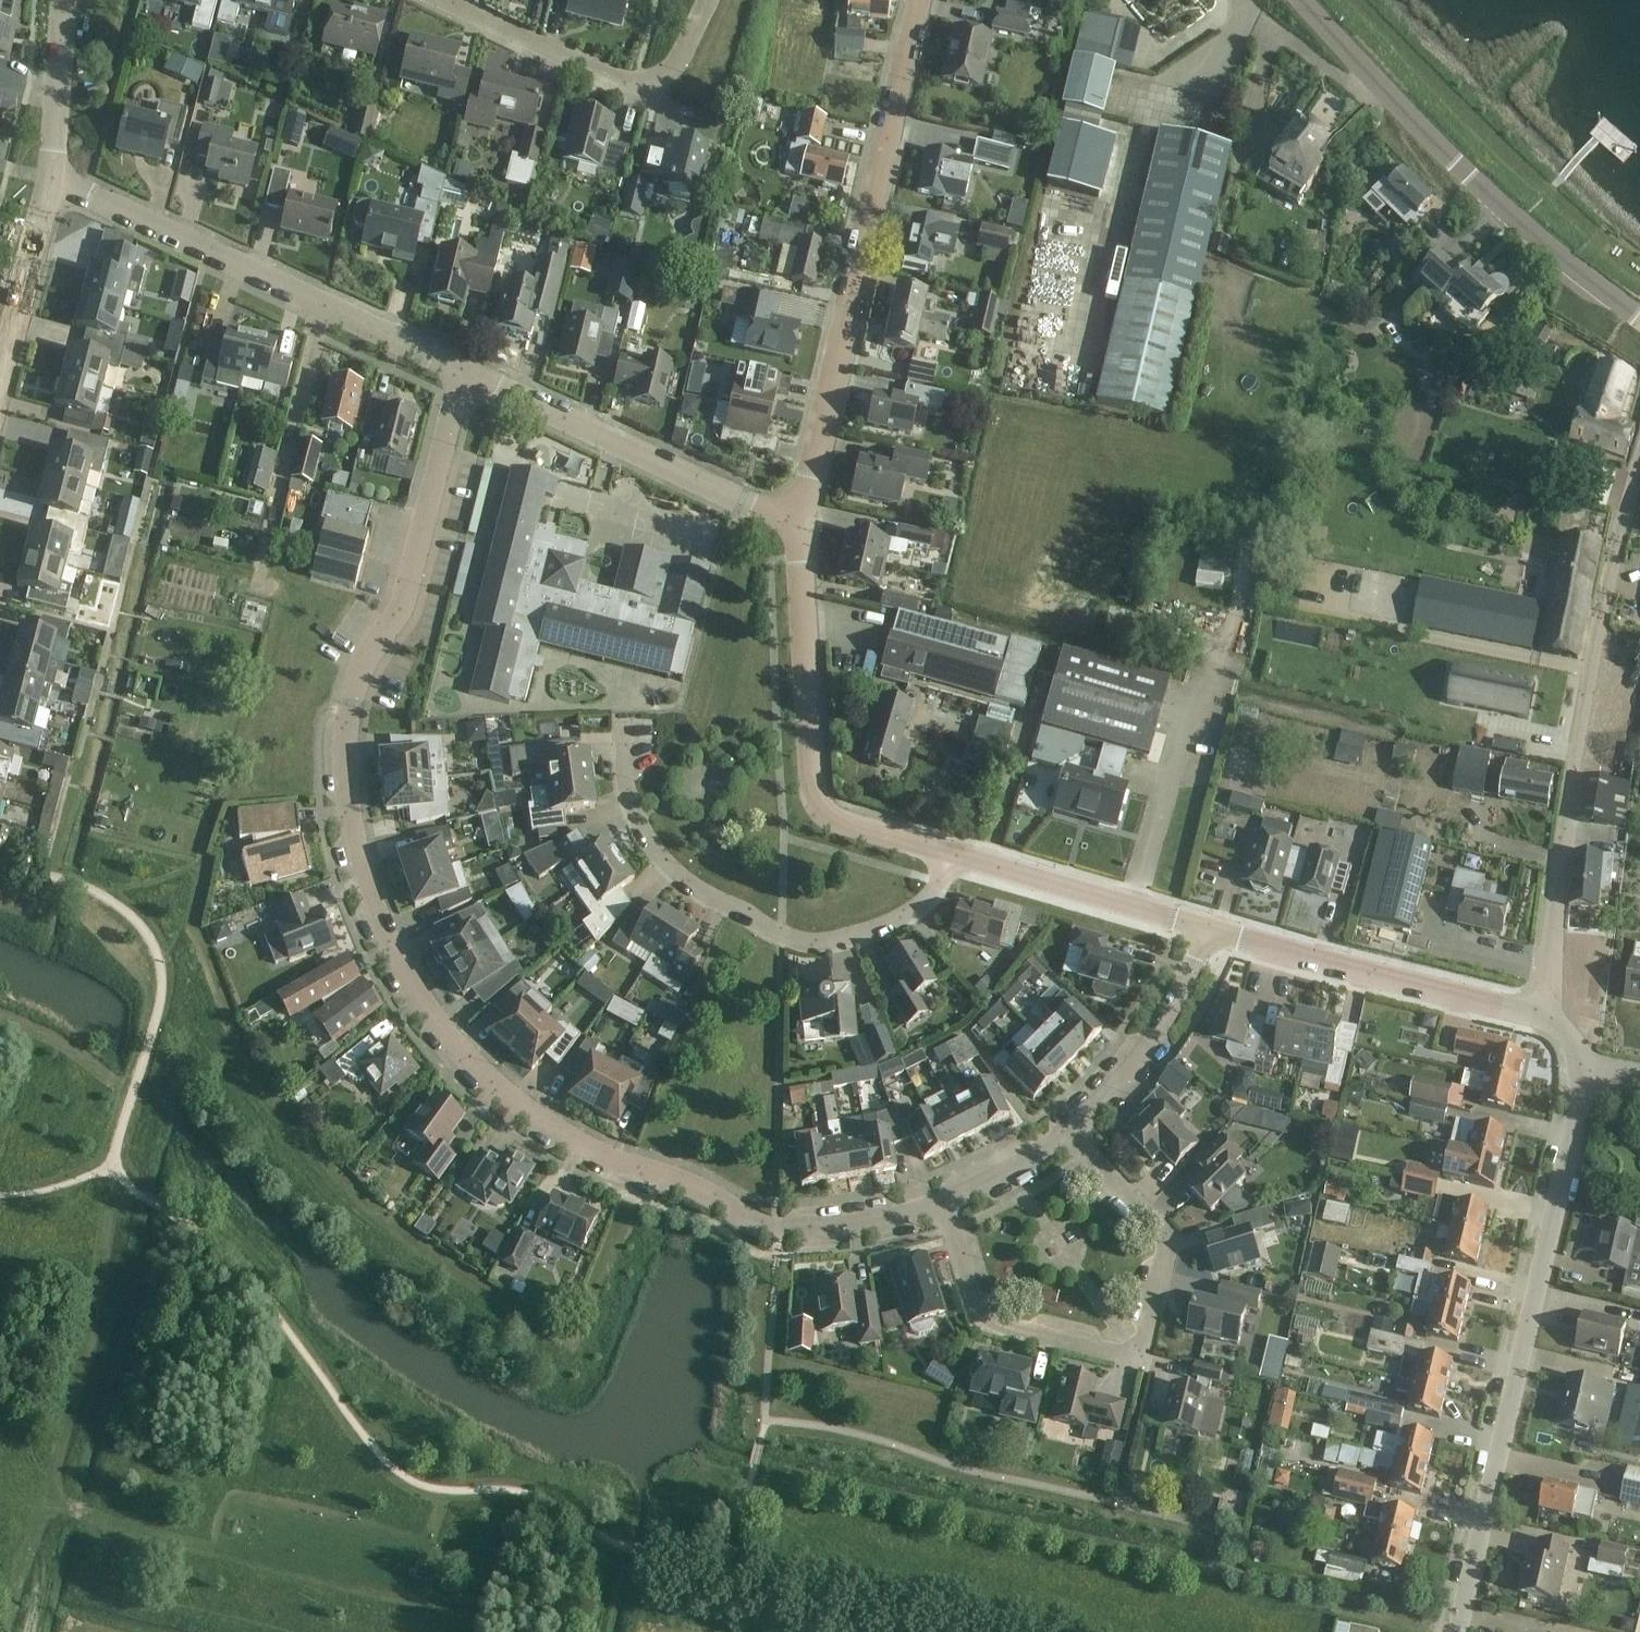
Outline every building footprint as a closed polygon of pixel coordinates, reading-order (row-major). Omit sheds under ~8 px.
[(14,32),(20,4),(2,0),(0,0),(0,29),(14,32)] [(177,2),(197,7),(192,25),(210,30),(217,0),(170,0),(177,2)] [(219,13),(216,21),(234,25),(239,5),(289,18),(293,0),(222,0),(219,13)] [(567,15),(587,20),(588,17),(621,25),(628,0),(570,0),(567,15)] [(890,0),(849,0),(847,17),(848,18),(847,33),(837,32),(835,49),(861,52),(863,35),(859,34),(860,19),(888,22),(890,0)] [(333,8),(328,29),(324,43),(375,56),(385,15),(367,10),(365,16),(333,8)] [(993,28),(1028,36),(1032,20),(997,12),(993,28)] [(1084,16),(1078,44),(1111,52),(1118,24),(1084,16)] [(9,60),(14,32),(0,29),(0,59),(9,60)] [(239,39),(249,43),(253,32),(242,29),(239,39)] [(943,79),(964,84),(980,88),(991,37),(954,29),(943,79)] [(216,37),(214,57),(229,59),(231,39),(216,37)] [(412,37),(407,58),(401,80),(440,90),(438,96),(462,102),(469,74),(453,70),(458,49),(412,37)] [(164,70),(189,82),(199,87),(204,69),(197,66),(172,54),(164,70)] [(1073,57),(1062,106),(1065,107),(1101,116),(1112,66),(1108,65),(1074,57),(1073,57)] [(472,96),(467,117),(466,122),(493,129),(496,116),(531,125),(541,87),(487,74),(481,98),(472,96)] [(227,112),(232,87),(206,80),(201,105),(227,112)] [(155,119),(148,117),(127,112),(117,150),(161,161),(165,143),(179,146),(188,111),(159,104),(155,119)] [(347,135),(367,142),(376,109),(360,104),(354,130),(348,128),(347,135)] [(1065,107),(1061,126),(1062,126),(1097,135),(1102,116),(1101,116),(1065,107)] [(291,113),(283,144),(298,147),(305,116),(291,113)] [(577,114),(572,135),(566,157),(599,165),(597,173),(621,179),(629,147),(613,143),(613,146),(606,144),(611,122),(577,114)] [(819,146),(825,119),(803,114),(797,141),(819,146)] [(1273,170),(1294,183),(1286,196),(1300,204),(1323,166),(1314,152),(1323,137),(1301,123),(1273,170)] [(1062,126),(1048,186),(1101,198),(1115,139),(1097,135),(1062,126)] [(204,128),(202,133),(197,155),(210,158),(207,170),(230,176),(229,183),(247,187),(256,153),(230,146),(232,135),(204,128)] [(331,128),(323,147),(355,160),(363,142),(331,128)] [(535,163),(542,135),(526,131),(518,159),(535,163)] [(1161,131),(1156,152),(1097,404),(1166,420),(1230,147),(1161,131)] [(965,199),(975,161),(1000,167),(1000,165),(1007,167),(1011,152),(1004,150),(1005,146),(979,139),(974,159),(954,155),(954,156),(927,150),(918,192),(945,198),(946,195),(965,199)] [(650,142),(644,163),(641,177),(670,185),(668,194),(695,201),(708,147),(681,140),(679,149),(650,142)] [(836,192),(837,187),(841,187),(847,160),(808,150),(802,178),(824,183),(823,189),(836,192)] [(457,161),(453,176),(468,181),(472,166),(457,161)] [(357,206),(354,220),(357,226),(367,228),(362,245),(381,250),(393,253),(392,258),(412,263),(416,244),(429,248),(439,205),(440,201),(446,179),(421,168),(417,187),(423,188),(420,201),(417,200),(413,215),(372,204),(372,205),(363,203),(357,206)] [(273,170),(270,185),(264,207),(285,212),(281,230),(328,242),(336,207),(285,194),(290,174),(273,170)] [(1386,181),(1374,194),(1408,227),(1412,222),(1417,227),(1428,216),(1423,211),(1436,198),(1407,170),(1391,186),(1386,181)] [(446,179),(440,201),(466,207),(471,191),(446,179)] [(618,214),(642,220),(650,188),(626,182),(618,214)] [(1013,200),(1006,225),(1021,229),(1028,204),(1013,200)] [(940,213),(962,218),(965,206),(943,201),(940,213)] [(693,237),(678,244),(687,263),(703,256),(713,210),(706,209),(700,212),(703,218),(692,224),(690,231),(693,237)] [(594,216),(585,235),(604,244),(613,225),(594,216)] [(903,259),(906,259),(903,270),(925,275),(928,264),(931,265),(934,252),(952,256),(958,230),(938,225),(939,223),(912,217),(903,259)] [(804,228),(783,223),(764,218),(759,240),(783,246),(776,275),(814,284),(820,259),(823,260),(826,246),(801,240),(804,228)] [(489,295),(501,246),(507,222),(495,219),(489,243),(478,240),(474,257),(442,249),(430,298),(462,306),(466,289),(489,295)] [(1318,222),(1317,232),(1329,234),(1330,223),(1318,222)] [(982,226),(977,250),(987,252),(984,261),(1005,266),(1013,233),(982,226)] [(507,283),(502,306),(496,327),(528,335),(535,308),(552,312),(567,251),(573,253),(576,239),(562,236),(563,234),(552,231),(544,263),(541,262),(534,289),(507,283)] [(1213,236),(1208,254),(1224,257),(1229,239),(1213,236)] [(1397,271),(1417,250),(1402,237),(1382,258),(1397,271)] [(614,238),(610,253),(624,256),(626,248),(622,240),(614,238)] [(576,244),(570,270),(591,275),(597,249),(576,244)] [(144,271),(134,268),(137,255),(101,246),(97,260),(104,262),(101,273),(90,270),(83,298),(123,309),(127,293),(138,296),(144,271)] [(714,253),(714,270),(732,270),(732,253),(714,253)] [(1495,282),(1491,285),(1471,267),(1463,276),(1440,256),(1418,282),(1441,302),(1453,288),(1469,302),(1461,311),(1479,326),(1488,315),(1485,312),(1497,298),(1503,297),(1506,294),(1508,290),(1507,286),(1504,282),(1500,281),(1495,282)] [(639,270),(613,263),(605,298),(631,303),(639,270)] [(193,270),(179,267),(177,281),(191,284),(193,270)] [(674,285),(687,289),(691,276),(684,273),(676,278),(674,285)] [(687,292),(697,296),(701,276),(695,275),(693,285),(690,284),(687,292)] [(892,309),(890,315),(890,317),(919,324),(918,327),(924,328),(925,323),(932,325),(931,327),(947,330),(949,318),(933,315),(932,319),(921,316),(926,295),(890,287),(885,308),(892,309)] [(778,301),(757,296),(743,293),(737,319),(752,322),(746,350),(792,360),(799,326),(774,320),(778,301)] [(991,339),(1000,301),(979,296),(970,334),(991,339)] [(119,324),(123,309),(83,298),(75,327),(87,330),(84,341),(145,356),(148,343),(127,338),(129,327),(119,324)] [(570,318),(565,340),(560,361),(590,368),(598,334),(613,338),(619,314),(604,310),(600,325),(570,318)] [(884,346),(905,351),(913,353),(918,332),(928,335),(928,338),(954,344),(957,332),(947,330),(931,327),(932,325),(925,323),(924,328),(918,327),(919,324),(890,317),(884,346)] [(177,323),(170,353),(176,355),(183,324),(177,323)] [(209,352),(204,373),(203,380),(215,383),(239,390),(242,377),(253,335),(229,329),(222,355),(209,352)] [(273,359),(277,341),(253,335),(242,377),(263,383),(260,395),(276,399),(279,388),(285,389),(292,363),(283,360),(282,362),(273,359)] [(140,372),(145,356),(84,341),(81,353),(70,350),(62,378),(102,389),(113,392),(120,367),(140,372)] [(662,407),(668,386),(673,365),(643,358),(641,366),(621,361),(615,385),(635,390),(633,400),(662,407)] [(912,360),(908,376),(932,382),(936,366),(912,360)] [(692,363),(686,393),(700,396),(706,366),(692,363)] [(1625,458),(1636,427),(1618,422),(1634,374),(1602,363),(1586,411),(1582,410),(1572,441),(1625,458)] [(731,406),(771,415),(776,392),(788,395),(792,380),(737,368),(733,383),(736,384),(731,406)] [(1504,376),(1499,389),(1533,402),(1538,388),(1504,376)] [(63,422),(84,427),(104,432),(107,417),(110,406),(99,403),(102,389),(62,378),(55,407),(66,410),(63,422)] [(332,378),(321,423),(351,431),(363,386),(332,378)] [(868,426),(889,430),(910,435),(917,404),(941,409),(944,394),(906,386),(903,400),(875,394),(868,426)] [(371,455),(382,457),(403,463),(415,414),(387,407),(389,399),(373,395),(362,436),(375,439),(371,455)] [(726,428),(723,428),(720,443),(775,455),(778,440),(766,437),(771,415),(731,406),(726,428)] [(677,422),(672,442),(686,446),(689,431),(688,431),(689,428),(686,424),(677,422)] [(143,433),(140,445),(151,447),(154,436),(143,433)] [(45,478),(86,488),(90,473),(101,476),(107,451),(67,440),(64,452),(52,449),(45,478)] [(299,440),(290,478),(311,483),(321,445),(299,440)] [(139,448),(136,459),(150,463),(153,451),(139,448)] [(255,448),(245,485),(266,491),(275,454),(255,448)] [(853,496),(874,501),(897,506),(903,478),(925,483),(931,457),(896,449),(893,466),(861,460),(857,479),(859,479),(855,495),(853,495),(853,496)] [(468,694),(489,699),(509,704),(509,702),(506,701),(507,697),(525,702),(533,670),(539,671),(542,660),(536,659),(540,643),(648,671),(669,677),(670,675),(684,679),(694,639),(690,638),(693,626),(694,627),(703,592),(709,570),(625,547),(613,592),(579,584),(588,546),(554,538),(556,531),(535,526),(543,495),(553,497),(557,480),(510,468),(510,470),(513,471),(474,624),(471,623),(471,625),(488,630),(472,693),(469,692),(468,694)] [(353,473),(348,494),(358,496),(363,476),(353,473)] [(961,493),(965,477),(956,475),(952,490),(961,493)] [(49,509),(46,521),(87,531),(97,534),(99,523),(90,518),(91,516),(93,506),(82,504),(86,488),(45,478),(38,507),(49,509)] [(299,494),(302,483),(291,480),(288,491),(299,494)] [(407,491),(394,489),(391,502),(404,504),(407,491)] [(324,525),(317,551),(310,577),(355,589),(369,535),(364,534),(372,505),(328,493),(320,524),(324,525)] [(124,499),(121,512),(137,516),(140,503),(124,499)] [(173,499),(170,511),(191,516),(194,504),(173,499)] [(250,502),(247,515),(260,518),(263,505),(250,502)] [(32,530),(25,558),(66,568),(69,554),(80,556),(83,547),(87,531),(46,521),(43,532),(32,530)] [(1306,521),(1303,535),(1314,537),(1317,523),(1316,522),(1306,521)] [(899,526),(895,543),(848,533),(843,556),(884,565),(887,553),(898,556),(906,555),(908,546),(929,550),(933,534),(899,526)] [(1601,544),(1580,539),(1564,537),(1559,563),(1556,563),(1553,574),(1556,575),(1541,651),(1579,659),(1601,544)] [(884,565),(843,556),(838,580),(879,589),(884,565)] [(26,601),(47,607),(66,612),(70,597),(73,586),(62,583),(66,568),(25,558),(18,587),(29,589),(26,601)] [(937,575),(940,563),(925,560),(923,572),(937,575)] [(1414,625),(1532,651),(1542,605),(1423,580),(1414,625)] [(881,608),(898,612),(916,616),(920,600),(884,592),(881,608)] [(234,595),(232,606),(242,609),(244,597),(234,595)] [(938,608),(934,620),(947,624),(951,612),(938,608)] [(884,667),(880,678),(901,684),(908,686),(912,674),(994,699),(1001,674),(1002,674),(1005,665),(1000,664),(1006,643),(898,612),(892,633),(882,666),(884,667)] [(14,652),(50,662),(56,641),(66,644),(71,624),(42,617),(38,632),(20,628),(14,652)] [(1002,674),(995,698),(1024,707),(1041,648),(1012,640),(1005,665),(1002,674)] [(1046,648),(1038,674),(1050,677),(1058,651),(1046,648)] [(1041,727),(1031,761),(1055,768),(1080,755),(1085,740),(1106,746),(1096,780),(1070,773),(1066,788),(1062,787),(1056,809),(1115,826),(1121,805),(1125,789),(1119,787),(1129,753),(1150,759),(1173,683),(1065,651),(1042,727),(1041,727)] [(48,671),(50,662),(14,652),(8,676),(51,687),(55,673),(48,671)] [(1455,664),(1447,704),(1529,720),(1537,681),(1455,664)] [(90,697),(92,687),(96,674),(81,670),(78,683),(76,683),(74,693),(90,697)] [(2,699),(38,709),(40,700),(47,702),(51,687),(8,676),(2,699)] [(87,708),(90,697),(74,693),(71,704),(87,708)] [(911,745),(901,742),(905,727),(902,726),(908,704),(877,695),(870,718),(873,722),(870,735),(873,741),(868,758),(876,761),(878,764),(882,762),(894,766),(894,765),(904,768),(911,745)] [(38,709),(2,699),(0,706),(0,725),(12,728),(8,744),(38,751),(43,732),(33,730),(38,709)] [(1241,703),(1238,716),(1257,720),(1260,708),(1241,703)] [(1015,712),(990,705),(986,719),(1012,726),(1015,712)] [(979,718),(971,745),(1005,754),(1012,728),(979,718)] [(142,719),(139,729),(161,734),(164,724),(142,719)] [(1338,744),(1334,758),(1361,765),(1366,736),(1348,731),(1344,746),(1338,744)] [(1505,734),(1501,753),(1521,757),(1525,738),(1505,734)] [(497,735),(486,735),(494,795),(505,794),(505,793),(504,784),(497,735)] [(1332,735),(1329,747),(1335,749),(1338,736),(1332,735)] [(383,776),(384,784),(446,778),(442,740),(408,739),(410,754),(381,757),(382,763),(377,763),(378,776),(383,776)] [(554,744),(533,747),(509,750),(512,776),(530,774),(532,790),(591,782),(587,755),(557,759),(554,744)] [(986,750),(968,745),(964,760),(983,764),(986,750)] [(1396,745),(1392,764),(1413,769),(1418,751),(1396,745)] [(1459,760),(1461,761),(1455,790),(1485,796),(1490,767),(1488,766),(1491,753),(1461,748),(1459,760)] [(0,750),(0,774),(7,776),(13,753),(0,750)] [(57,758),(53,774),(50,787),(61,790),(69,760),(57,758)] [(474,761),(475,776),(490,774),(488,760),(474,761)] [(1502,799),(1527,803),(1548,807),(1554,778),(1527,773),(1529,765),(1508,761),(1502,799)] [(1577,820),(1625,827),(1632,783),(1584,776),(1577,820)] [(450,816),(447,793),(446,778),(384,784),(384,792),(380,792),(381,805),(386,805),(386,811),(427,807),(429,821),(450,816)] [(530,791),(532,805),(528,806),(532,832),(566,828),(564,813),(594,809),(591,782),(532,790),(530,791)] [(1237,782),(1234,793),(1266,801),(1269,791),(1237,782)] [(50,787),(47,798),(44,810),(55,813),(61,790),(50,787)] [(1386,791),(1384,799),(1394,802),(1397,794),(1386,791)] [(1266,801),(1234,793),(1231,806),(1262,814),(1266,801)] [(250,886),(261,883),(309,870),(309,871),(310,871),(302,840),(301,841),(297,842),(296,834),(298,834),(298,835),(300,835),(297,807),(296,807),(296,808),(237,813),(240,839),(252,838),(255,854),(242,857),(250,886)] [(1379,809),(1375,828),(1400,834),(1404,815),(1379,809)] [(44,810),(41,820),(38,832),(49,835),(55,813),(44,810)] [(1219,826),(1216,837),(1234,841),(1237,831),(1219,826)] [(451,840),(447,828),(422,833),(426,847),(398,857),(406,882),(448,868),(444,856),(455,852),(451,841),(451,840)] [(49,835),(38,832),(35,844),(46,847),(49,835)] [(1256,835),(1249,861),(1243,882),(1280,892),(1284,878),(1302,883),(1301,889),(1329,897),(1331,891),(1344,895),(1352,868),(1340,865),(1341,860),(1314,852),(1313,855),(1294,850),(1295,846),(1256,835)] [(1381,835),(1366,898),(1361,920),(1412,932),(1432,847),(1381,835)] [(588,851),(570,864),(572,866),(584,884),(620,859),(606,839),(595,847),(588,851)] [(563,850),(561,847),(558,843),(524,857),(531,867),(539,879),(567,859),(568,858),(563,850)] [(505,849),(509,862),(522,857),(520,852),(510,847),(505,849)] [(1570,905),(1592,907),(1598,908),(1600,890),(1611,892),(1614,856),(1602,855),(1602,856),(1574,854),(1570,905)] [(620,859),(584,884),(574,891),(592,917),(582,924),(595,943),(621,917),(608,898),(634,879),(620,859)] [(510,865),(495,873),(504,890),(519,883),(510,865)] [(415,908),(436,901),(443,898),(448,912),(471,901),(467,889),(456,893),(448,868),(406,882),(415,908)] [(1458,872),(1449,911),(1462,914),(1460,923),(1502,933),(1510,903),(1481,896),(1485,879),(1458,872)] [(523,922),(538,915),(524,882),(509,889),(523,922)] [(302,899),(282,907),(277,909),(284,928),(278,930),(289,959),(315,949),(316,953),(334,946),(321,913),(309,918),(302,899)] [(995,902),(991,914),(960,905),(952,933),(966,937),(965,939),(997,949),(997,946),(1012,951),(1024,910),(995,902)] [(652,956),(677,917),(656,903),(641,926),(629,918),(612,943),(626,952),(632,943),(652,956)] [(554,907),(542,915),(550,928),(557,929),(559,927),(562,919),(554,907)] [(434,951),(436,954),(434,957),(439,965),(443,965),(448,974),(500,940),(486,919),(479,908),(454,919),(461,934),(434,951)] [(699,930),(677,917),(652,956),(674,970),(668,979),(681,987),(697,961),(684,953),(699,930)] [(226,923),(212,929),(218,943),(232,937),(226,923)] [(548,929),(537,937),(548,952),(559,943),(548,929)] [(1087,950),(1079,977),(1096,982),(1093,991),(1096,995),(1112,1000),(1116,997),(1119,989),(1124,990),(1132,962),(1103,953),(1107,939),(1075,931),(1071,945),(1087,950)] [(500,940),(448,974),(454,983),(452,986),(457,993),(461,993),(463,996),(490,979),(500,991),(517,977),(521,973),(500,940)] [(889,997),(901,1015),(907,1025),(926,1013),(915,996),(935,983),(912,947),(886,963),(902,989),(889,997)] [(577,964),(587,975),(600,962),(590,951),(577,964)] [(1633,961),(1626,997),(1639,999),(1639,962),(1633,961)] [(333,1042),(358,1024),(375,1010),(359,990),(363,987),(357,979),(353,982),(342,963),(280,998),(291,1017),(320,1000),(328,1013),(317,1021),(333,1042)] [(1015,979),(1022,985),(1029,978),(1023,971),(1015,979)] [(804,1025),(805,1038),(806,1044),(855,1039),(851,1002),(832,1004),(832,1000),(831,997),(828,972),(802,974),(805,1005),(801,1006),(803,1025),(804,1025)] [(577,986),(605,1007),(613,996),(585,975),(577,986)] [(986,977),(974,989),(985,1001),(998,989),(986,977)] [(1015,979),(1014,980),(1012,978),(997,994),(1009,1007),(1025,991),(1020,987),(1022,985),(1015,979)] [(492,1033),(512,1051),(541,1020),(551,1009),(541,1000),(522,983),(497,1004),(509,1015),(492,1033)] [(1045,1012),(1054,1021),(1055,1020),(1084,1049),(1101,1031),(1063,994),(1045,1012)] [(1256,1065),(1263,1035),(1264,1029),(1249,1026),(1255,1001),(1228,995),(1224,1012),(1219,1010),(1212,1039),(1229,1043),(1227,1050),(1233,1060),(1256,1065)] [(614,1016),(617,1015),(622,1005),(613,1000),(607,1011),(614,1016)] [(271,1001),(255,1010),(255,1011),(260,1020),(276,1011),(271,1001)] [(665,1024),(678,1029),(680,1030),(688,1013),(663,1002),(655,1019),(665,1024)] [(994,1022),(999,1016),(1003,1019),(1008,1013),(998,1004),(987,1016),(994,1022)] [(1287,1009),(1280,1038),(1276,1054),(1305,1061),(1316,1015),(1287,1009)] [(1342,1021),(1316,1015),(1305,1061),(1330,1067),(1325,1086),(1341,1089),(1349,1054),(1335,1051),(1342,1021)] [(985,1031),(994,1022),(987,1016),(979,1024),(985,1031)] [(551,1029),(541,1020),(512,1051),(532,1070),(549,1052),(561,1063),(580,1036),(570,1027),(568,1029),(564,1026),(555,1025),(551,1029)] [(1055,1020),(1054,1021),(1039,1037),(1067,1065),(1084,1049),(1055,1020)] [(666,1039),(674,1042),(678,1029),(665,1024),(662,1032),(666,1039)] [(867,1034),(849,1042),(861,1070),(875,1067),(877,1067),(876,1065),(896,1056),(884,1027),(882,1028),(867,1034)] [(1462,1030),(1457,1052),(1456,1054),(1491,1063),(1488,1077),(1519,1084),(1526,1056),(1509,1052),(1511,1042),(1462,1030)] [(1263,1035),(1256,1065),(1255,1069),(1272,1073),(1275,1060),(1270,1059),(1275,1037),(1263,1035)] [(1039,1037),(1022,1053),(1051,1082),(1067,1065),(1039,1037)] [(951,1054),(961,1049),(967,1046),(963,1038),(957,1041),(956,1040),(946,1045),(951,1054)] [(368,1039),(351,1053),(336,1066),(345,1078),(346,1077),(349,1080),(353,1082),(356,1083),(360,1083),(364,1082),(367,1079),(381,1096),(395,1085),(397,1087),(415,1072),(415,1069),(406,1057),(402,1056),(390,1041),(377,1050),(368,1039)] [(586,1040),(580,1049),(568,1068),(582,1076),(571,1097),(595,1110),(615,1072),(601,1065),(604,1059),(604,1050),(586,1040)] [(951,1054),(946,1045),(935,1051),(939,1059),(951,1054)] [(1365,1051),(1355,1061),(1368,1074),(1378,1063),(1365,1051)] [(1006,1071),(1006,1072),(1033,1099),(1051,1082),(1022,1053),(1012,1063),(1002,1052),(992,1061),(1004,1073),(1006,1071)] [(902,1063),(905,1070),(915,1065),(912,1058),(902,1063)] [(615,1072),(595,1110),(618,1122),(630,1101),(645,1108),(656,1077),(622,1059),(615,1072)] [(1176,1061),(1159,1083),(1179,1099),(1196,1078),(1176,1061)] [(905,1070),(902,1063),(891,1068),(895,1075),(905,1070)] [(1240,1068),(1232,1100),(1247,1103),(1255,1071),(1240,1068)] [(865,1072),(854,1074),(856,1085),(867,1084),(867,1082),(881,1080),(878,1070),(865,1072)] [(1519,1084),(1488,1077),(1465,1071),(1461,1087),(1484,1092),(1481,1105),(1513,1112),(1519,1084)] [(830,1078),(831,1082),(832,1082),(833,1089),(856,1085),(854,1074),(830,1078)] [(1416,1079),(1411,1098),(1450,1107),(1454,1088),(1416,1079)] [(990,1081),(969,1092),(987,1128),(1009,1117),(990,1081)] [(810,1097),(822,1094),(833,1092),(832,1089),(833,1089),(832,1082),(831,1082),(808,1087),(810,1097)] [(301,1087),(291,1095),(297,1103),(307,1094),(301,1087)] [(807,1097),(810,1097),(808,1087),(790,1090),(793,1107),(808,1104),(807,1097)] [(1345,1100),(1361,1105),(1365,1091),(1349,1087),(1345,1100)] [(1176,1166),(1191,1150),(1196,1146),(1182,1131),(1184,1129),(1178,1123),(1187,1114),(1162,1088),(1142,1107),(1150,1115),(1129,1136),(1153,1160),(1162,1151),(1176,1166)] [(1249,1102),(1263,1105),(1267,1091),(1253,1088),(1249,1102)] [(969,1092),(948,1102),(966,1138),(987,1128),(969,1092)] [(419,1111),(407,1129),(405,1131),(423,1144),(424,1151),(415,1164),(437,1180),(453,1158),(441,1149),(463,1118),(435,1098),(423,1114),(419,1111)] [(1412,1101),(1409,1115),(1443,1123),(1447,1109),(1449,1109),(1450,1107),(1411,1098),(1411,1100),(1412,1101)] [(945,1149),(966,1138),(948,1102),(927,1113),(945,1149)] [(1224,1118),(1231,1124),(1247,1108),(1226,1102),(1222,1111),(1224,1118)] [(1335,1123),(1339,1104),(1326,1102),(1323,1116),(1327,1117),(1326,1121),(1335,1123)] [(924,1160),(945,1149),(927,1113),(915,1119),(907,1105),(891,1111),(902,1143),(913,1139),(924,1160)] [(1248,1127),(1262,1130),(1266,1112),(1252,1109),(1248,1127)] [(902,1143),(891,1111),(875,1116),(878,1132),(865,1134),(871,1174),(896,1170),(892,1146),(902,1143)] [(1458,1120),(1451,1148),(1501,1159),(1508,1132),(1458,1120)] [(818,1142),(824,1182),(848,1178),(841,1138),(840,1129),(839,1129),(838,1122),(827,1124),(828,1132),(832,1135),(833,1140),(818,1142)] [(840,1129),(841,1138),(848,1178),(871,1174),(865,1134),(850,1137),(848,1128),(840,1129)] [(824,1182),(818,1142),(817,1132),(794,1135),(796,1146),(795,1146),(802,1186),(824,1182)] [(1223,1137),(1212,1148),(1197,1163),(1208,1174),(1191,1190),(1212,1211),(1246,1178),(1233,1165),(1242,1156),(1223,1137)] [(1449,1158),(1445,1173),(1444,1176),(1495,1188),(1501,1159),(1451,1148),(1449,1158)] [(481,1152),(469,1170),(458,1188),(478,1201),(481,1196),(497,1206),(502,1205),(505,1201),(510,1204),(533,1169),(530,1167),(530,1163),(521,1158),(517,1158),(508,1152),(500,1164),(481,1152)] [(1402,1194),(1436,1201),(1442,1171),(1409,1163),(1402,1194)] [(1328,1181),(1325,1195),(1346,1200),(1349,1186),(1328,1181)] [(553,1195),(544,1215),(537,1229),(580,1250),(596,1216),(553,1195)] [(1435,1222),(1434,1224),(1440,1226),(1453,1229),(1483,1237),(1490,1209),(1468,1204),(1459,1201),(1441,1197),(1439,1204),(1435,1222)] [(1310,1200),(1297,1203),(1300,1218),(1313,1216),(1310,1200)] [(1328,1203),(1323,1223),(1347,1228),(1352,1208),(1328,1203)] [(1269,1206),(1253,1212),(1232,1218),(1237,1231),(1207,1240),(1217,1273),(1259,1259),(1251,1233),(1275,1225),(1269,1206)] [(1354,1208),(1350,1224),(1363,1227),(1367,1211),(1354,1208)] [(1596,1264),(1627,1271),(1628,1271),(1630,1259),(1639,1261),(1639,1219),(1623,1215),(1620,1227),(1605,1224),(1596,1264)] [(414,1229),(426,1238),(435,1226),(423,1217),(414,1229)] [(1446,1258),(1455,1260),(1476,1265),(1483,1237),(1453,1229),(1446,1258)] [(493,1230),(482,1247),(500,1258),(509,1241),(493,1230)] [(501,1264),(517,1272),(533,1239),(517,1231),(501,1264)] [(1397,1256),(1407,1259),(1409,1248),(1390,1244),(1388,1256),(1396,1257),(1397,1256)] [(1337,1284),(1343,1252),(1316,1246),(1307,1278),(1337,1284)] [(1433,1251),(1417,1248),(1414,1260),(1416,1261),(1416,1263),(1430,1265),(1433,1251)] [(897,1288),(908,1324),(911,1332),(918,1336),(929,1333),(934,1325),(931,1317),(943,1313),(926,1256),(890,1268),(897,1288)] [(1407,1259),(1397,1256),(1396,1257),(1393,1270),(1414,1275),(1416,1263),(1416,1261),(1414,1260),(1414,1261),(1407,1259)] [(1471,1285),(1450,1280),(1421,1273),(1414,1303),(1434,1307),(1434,1306),(1465,1313),(1471,1285)] [(873,1306),(856,1308),(852,1279),(816,1284),(821,1330),(856,1326),(858,1344),(878,1341),(873,1306)] [(1308,1279),(1305,1292),(1331,1298),(1334,1285),(1308,1279)] [(1189,1332),(1210,1337),(1238,1344),(1247,1308),(1258,1311),(1262,1293),(1230,1285),(1226,1303),(1197,1296),(1189,1332)] [(1282,1298),(1296,1301),(1299,1287),(1291,1285),(1284,1290),(1282,1298)] [(1621,1319),(1639,1323),(1639,1308),(1624,1304),(1621,1319)] [(1428,1334),(1437,1336),(1458,1341),(1465,1313),(1434,1306),(1434,1307),(1428,1334)] [(1584,1314),(1577,1347),(1619,1357),(1627,1324),(1584,1314)] [(1298,1316),(1294,1329),(1317,1335),(1320,1322),(1298,1316)] [(1393,1323),(1383,1321),(1376,1320),(1374,1330),(1390,1334),(1393,1323)] [(813,1323),(790,1322),(789,1354),(813,1355),(813,1323)] [(1396,1336),(1411,1339),(1414,1326),(1399,1323),(1396,1336)] [(1416,1382),(1447,1389),(1453,1361),(1423,1354),(1426,1343),(1411,1339),(1396,1336),(1390,1334),(1374,1330),(1373,1330),(1368,1350),(1421,1362),(1416,1382)] [(980,1355),(974,1376),(970,1394),(1002,1401),(998,1415),(1034,1424),(1041,1395),(1024,1391),(1031,1363),(1008,1358),(1008,1362),(980,1355)] [(1287,1356),(1284,1367),(1301,1371),(1304,1360),(1287,1356)] [(1284,1363),(1265,1359),(1260,1379),(1279,1384),(1284,1363)] [(957,1374),(935,1360),(925,1375),(948,1389),(957,1374)] [(1198,1377),(1211,1381),(1221,1383),(1224,1369),(1197,1363),(1193,1376),(1198,1377)] [(1117,1431),(1119,1425),(1124,1403),(1092,1396),(1095,1383),(1064,1375),(1053,1419),(1085,1427),(1086,1424),(1117,1431)] [(1208,1392),(1211,1381),(1198,1377),(1195,1389),(1174,1384),(1163,1427),(1200,1436),(1210,1393),(1208,1392)] [(1310,1378),(1306,1394),(1322,1398),(1325,1382),(1310,1378)] [(1410,1410),(1419,1412),(1440,1417),(1447,1389),(1416,1382),(1400,1378),(1397,1391),(1414,1395),(1410,1410)] [(1283,1379),(1281,1389),(1292,1391),(1294,1382),(1283,1379)] [(1614,1389),(1570,1379),(1560,1423),(1592,1431),(1595,1419),(1606,1422),(1614,1389)] [(1631,1386),(1616,1446),(1639,1452),(1639,1388),(1631,1386)] [(1277,1390),(1269,1428),(1289,1432),(1297,1394),(1277,1390)] [(1348,1405),(1377,1412),(1393,1416),(1403,1418),(1406,1405),(1352,1392),(1348,1405)] [(1393,1416),(1377,1412),(1374,1426),(1390,1430),(1393,1416)] [(1310,1423),(1306,1436),(1327,1440),(1329,1428),(1310,1423)] [(1377,1434),(1373,1452),(1397,1459),(1428,1466),(1435,1438),(1414,1433),(1404,1431),(1402,1440),(1377,1434)] [(1585,1448),(1583,1456),(1598,1459),(1602,1440),(1587,1437),(1585,1448)] [(1338,1465),(1343,1445),(1327,1441),(1322,1461),(1338,1465)] [(1107,1442),(1099,1473),(1114,1477),(1122,1446),(1107,1442)] [(1391,1487),(1400,1489),(1421,1494),(1428,1466),(1397,1459),(1361,1450),(1358,1465),(1378,1470),(1379,1467),(1395,1471),(1391,1487)] [(1266,1451),(1262,1465),(1276,1469),(1279,1454),(1266,1451)] [(1276,1469),(1262,1465),(1258,1480),(1273,1484),(1276,1469)] [(1338,1484),(1374,1492),(1377,1478),(1342,1470),(1338,1484)] [(1639,1508),(1639,1473),(1629,1471),(1621,1504),(1639,1508)] [(1540,1509),(1585,1520),(1593,1522),(1599,1495),(1580,1491),(1581,1488),(1547,1481),(1540,1509)] [(1379,1534),(1410,1541),(1416,1515),(1371,1504),(1374,1492),(1338,1484),(1336,1496),(1368,1504),(1365,1516),(1383,1520),(1379,1534)] [(1338,1510),(1325,1507),(1321,1521),(1335,1526),(1338,1510)] [(1292,1520),(1289,1532),(1303,1535),(1305,1523),(1292,1520)] [(1372,1563),(1382,1565),(1403,1570),(1410,1541),(1379,1534),(1372,1563)] [(1569,1547),(1562,1546),(1541,1541),(1537,1558),(1529,1557),(1521,1593),(1557,1601),(1569,1547)] [(1598,1563),(1624,1568),(1629,1548),(1603,1542),(1598,1563)] [(1318,1550),(1315,1563),(1328,1566),(1331,1553),(1318,1550)] [(1366,1561),(1332,1553),(1330,1566),(1363,1574),(1366,1561)] [(1636,1621),(1623,1618),(1620,1630),(1629,1631),(1634,1631),(1636,1621)]
